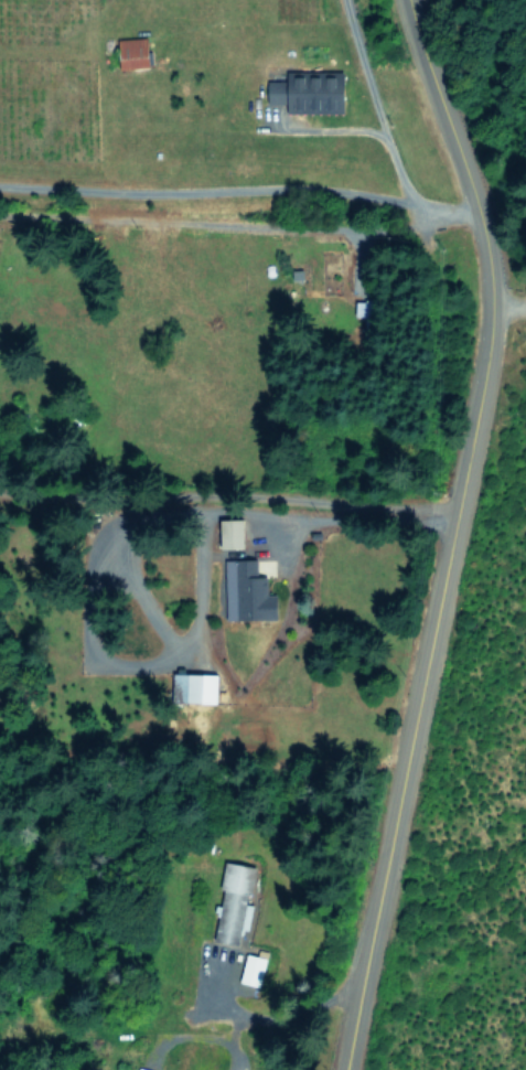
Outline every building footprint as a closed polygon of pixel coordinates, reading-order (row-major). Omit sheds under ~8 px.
[(151,67),(150,38),(120,38),(121,68),(151,67)] [(347,74),(290,74),(290,109),(347,109),(347,74)] [(289,79),(269,80),(270,104),(290,104),(289,79)] [(373,299),(355,300),(356,315),(373,315),(373,299)] [(244,519),(219,519),(220,543),(232,542),(233,548),(245,547),(244,519)] [(225,559),(226,619),(278,618),(278,594),(268,594),(267,576),(259,576),(258,559),(225,559)] [(218,701),(219,673),(175,672),(174,699),(218,701)] [(214,940),(238,944),(240,929),(247,930),(251,904),(249,903),(255,865),(224,861),(220,888),(222,889),(214,940)] [(266,958),(245,952),(238,981),(258,986),(266,958)]
